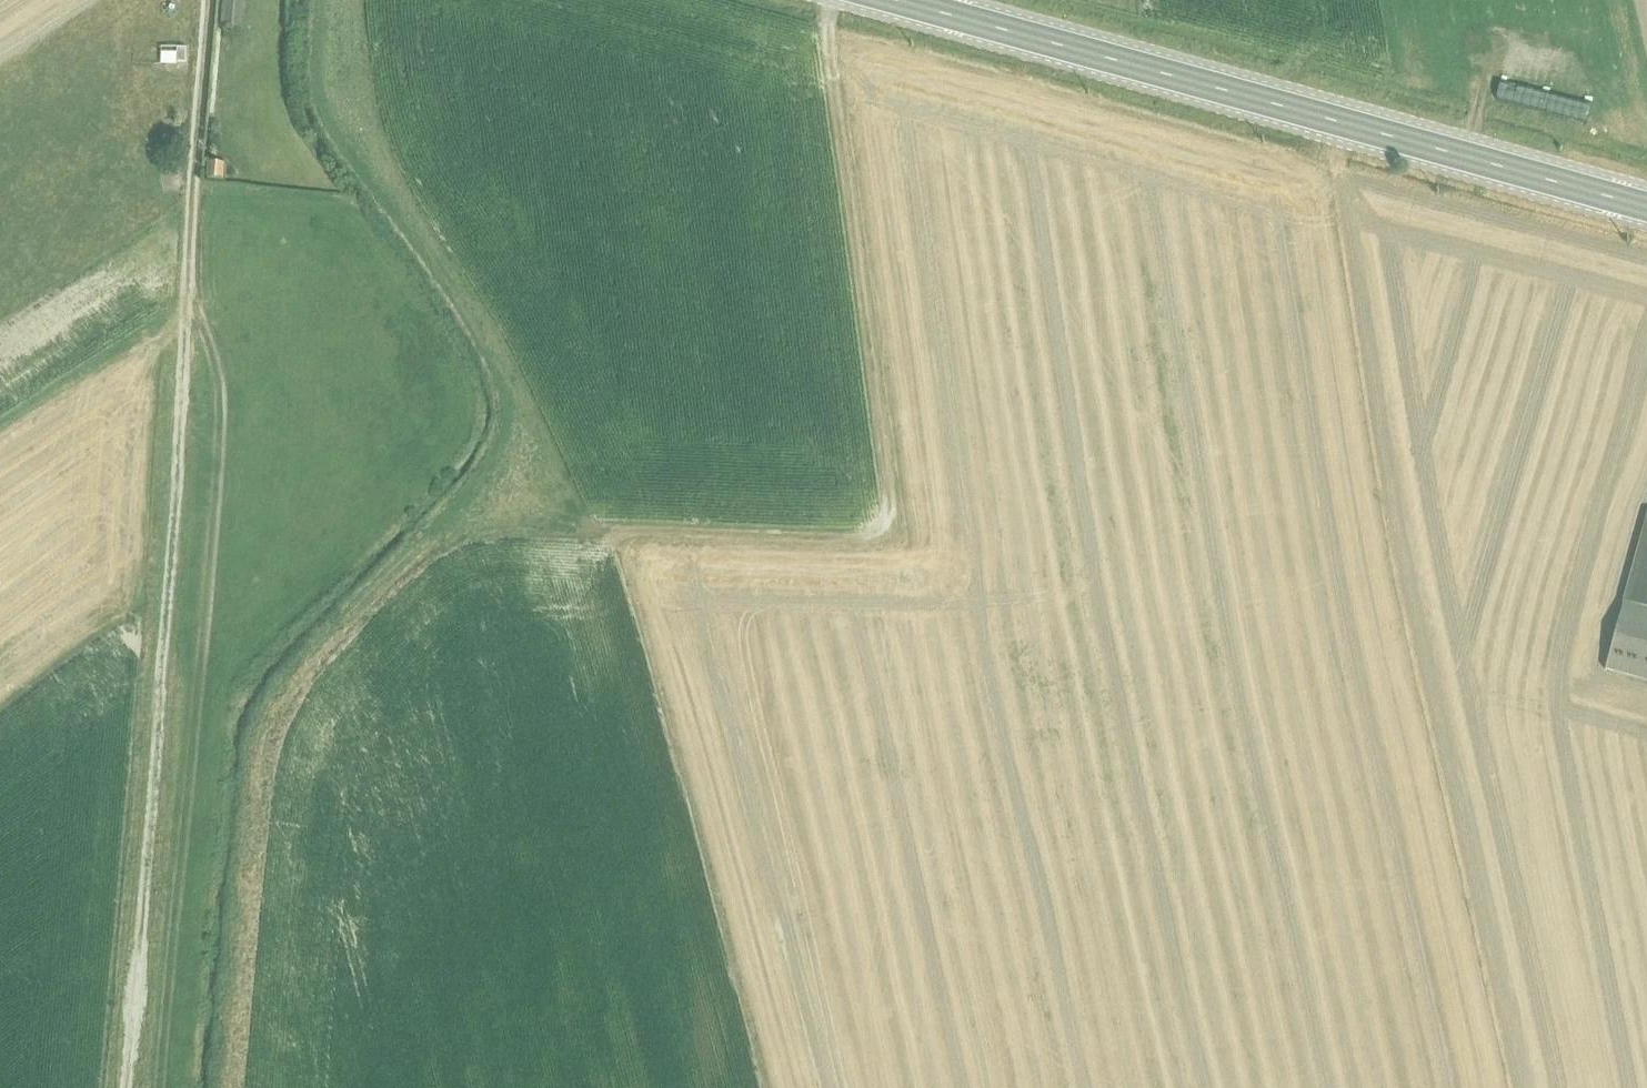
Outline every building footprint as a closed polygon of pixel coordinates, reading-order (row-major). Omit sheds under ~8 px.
[(227,164),(210,163),(209,179),(226,180),(227,164)] [(1606,670),(1646,681),(1646,518),(1606,670)]
